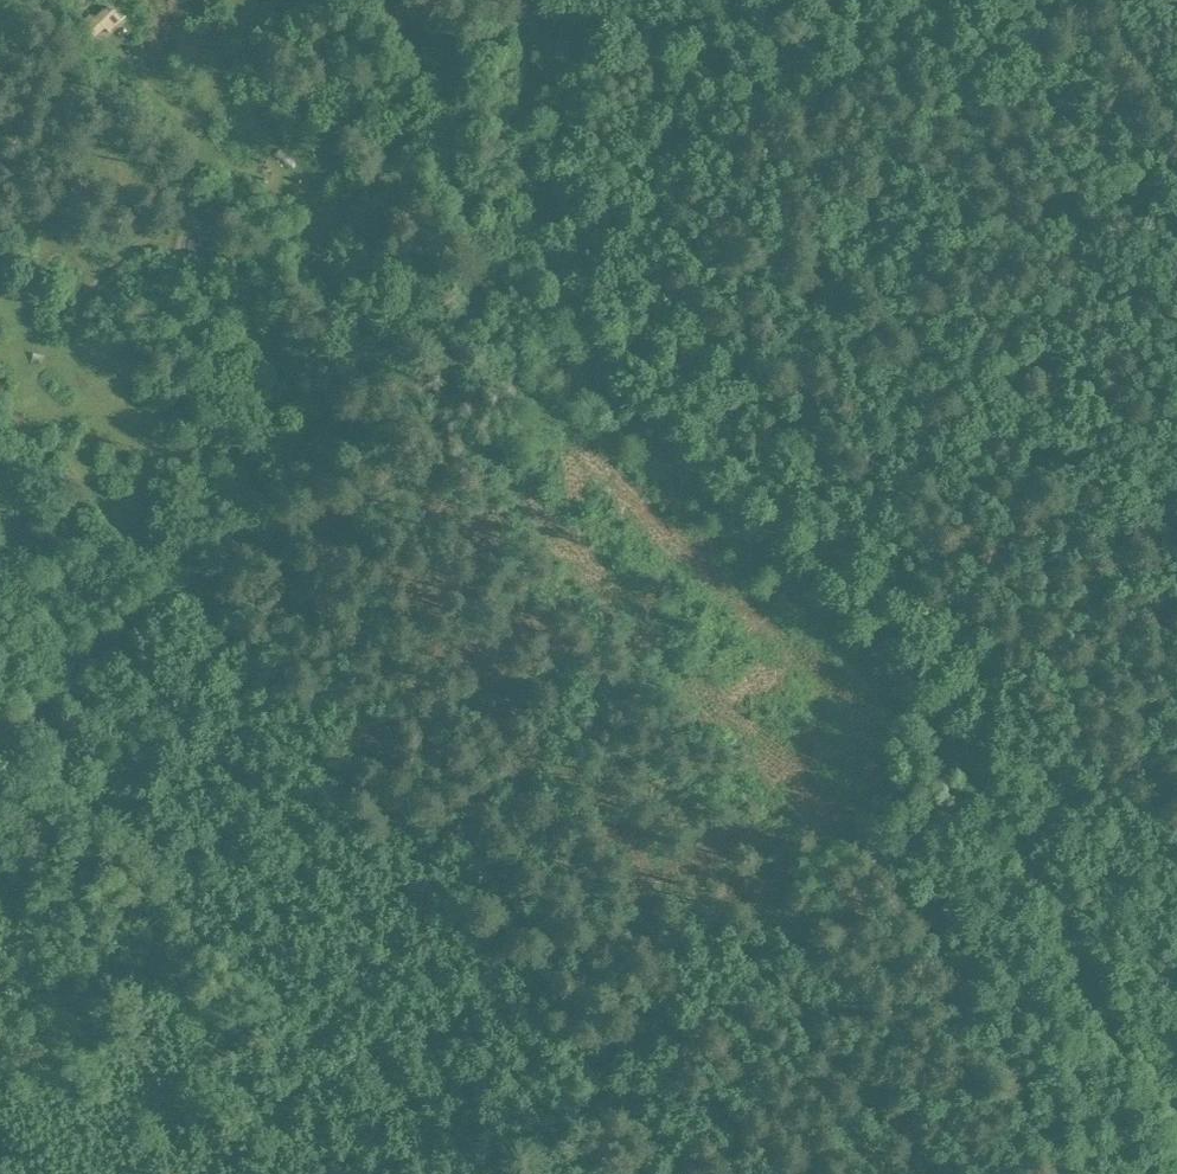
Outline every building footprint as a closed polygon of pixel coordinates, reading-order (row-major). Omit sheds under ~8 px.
[(93,33),(119,13),(108,0),(100,0),(96,3),(80,16),(93,33)]
